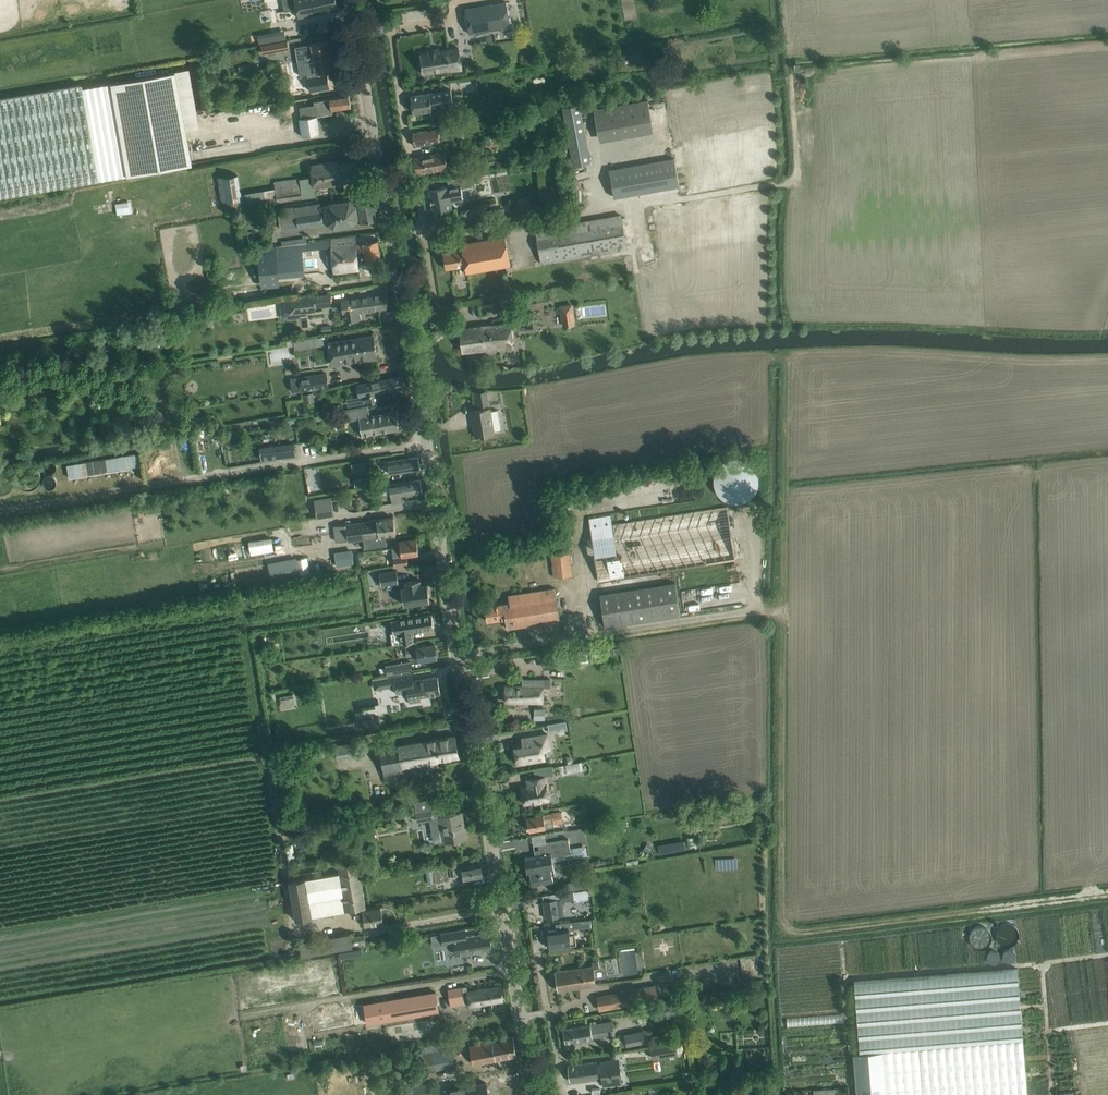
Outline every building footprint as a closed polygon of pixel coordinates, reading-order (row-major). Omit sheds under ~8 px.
[(336,0),(282,0),(285,11),(297,9),(299,17),(338,9),(336,0)] [(506,2),(465,8),(469,34),(510,27),(506,2)] [(287,40),(261,45),(262,53),(289,49),(287,40)] [(309,45),(295,47),(297,61),(302,61),(306,60),(314,59),(330,56),(328,42),(323,42),(309,45)] [(420,54),(423,74),(451,69),(451,68),(462,66),(459,48),(439,51),(439,49),(427,50),(428,53),(420,54)] [(306,60),(302,61),(304,75),(316,73),(333,70),(330,56),(314,59),(306,60)] [(285,78),(301,76),(299,63),(283,66),(285,78)] [(0,99),(0,197),(158,170),(190,164),(184,130),(198,127),(188,69),(174,71),(95,85),(82,87),(81,85),(0,99)] [(451,90),(410,96),(413,114),(424,112),(432,111),(432,109),(436,108),(436,107),(453,104),(451,90)] [(320,134),(317,116),(333,113),(332,110),(350,107),(348,94),(330,97),(330,98),(314,101),(315,105),(300,107),(301,118),(299,118),(302,137),(320,134)] [(593,108),(598,136),(652,127),(647,99),(593,108)] [(580,105),(562,108),(573,166),(591,163),(580,105)] [(456,128),(455,121),(443,123),(444,129),(445,129),(456,128)] [(425,143),(440,140),(440,139),(446,138),(445,129),(444,129),(439,130),(438,129),(413,133),(414,144),(425,143)] [(565,146),(554,149),(557,158),(567,156),(565,146)] [(460,150),(459,147),(454,148),(454,150),(424,156),(413,158),(416,174),(452,168),(453,174),(464,172),(463,165),(460,166),(460,162),(461,162),(460,154),(458,154),(458,151),(460,150)] [(674,158),(609,169),(613,197),(679,186),(674,158)] [(358,178),(356,161),(337,164),(337,161),(326,162),(310,165),(314,188),(341,184),(340,181),(358,178)] [(235,174),(216,177),(220,203),(239,200),(235,174)] [(463,199),(461,188),(472,186),(472,187),(473,187),(470,175),(447,179),(448,186),(447,186),(441,187),(441,184),(434,185),(435,188),(429,189),(433,211),(435,211),(437,217),(449,215),(448,208),(451,208),(450,201),(463,199)] [(302,198),(299,178),(274,181),(275,188),(276,202),(302,198)] [(379,219),(375,196),(365,197),(355,199),(356,204),(358,220),(358,222),(379,219)] [(358,220),(356,204),(350,200),(329,203),(327,205),(321,206),(320,203),(284,208),(285,214),(278,215),(280,229),(298,227),(327,222),(327,224),(333,228),(353,225),(357,221),(358,220)] [(114,203),(116,216),(131,214),(130,201),(114,203)] [(504,208),(493,210),(494,218),(505,216),(504,208)] [(627,249),(622,215),(535,231),(541,264),(627,249)] [(381,260),(377,240),(363,242),(363,243),(356,244),(355,236),(331,240),(334,272),(359,270),(358,263),(366,261),(367,263),(381,260)] [(511,265),(505,236),(461,244),(462,249),(443,252),(446,268),(463,265),(465,265),(466,272),(511,265)] [(276,260),(303,258),(308,257),(306,241),(257,249),(261,277),(278,275),(276,260)] [(218,259),(210,261),(212,274),(221,272),(218,259)] [(221,275),(209,277),(210,284),(222,283),(221,275)] [(305,283),(294,284),(295,295),(306,294),(305,283)] [(328,293),(287,298),(288,311),(298,310),(298,308),(308,307),(308,305),(329,303),(328,293)] [(359,312),(386,308),(385,294),(340,300),(344,322),(360,320),(359,312)] [(514,296),(500,298),(502,311),(515,309),(514,296)] [(572,303),(559,305),(562,327),(575,325),(572,303)] [(193,317),(193,328),(212,328),(212,317),(193,317)] [(514,347),(511,323),(483,326),(470,328),(459,329),(462,352),(486,349),(514,347)] [(331,325),(321,326),(322,333),(332,331),(331,325)] [(377,358),(373,336),(328,342),(331,365),(377,358)] [(294,347),(294,351),(310,349),(310,348),(316,347),(315,338),(286,343),(287,348),(294,347)] [(326,373),(299,377),(301,391),(328,387),(326,373)] [(379,392),(404,388),(402,375),(357,384),(359,396),(360,396),(361,404),(380,400),(379,392)] [(313,393),(303,394),(304,404),(314,402),(313,393)] [(488,404),(487,396),(476,397),(478,406),(488,404)] [(386,431),(383,413),(380,414),(369,416),(367,405),(339,410),(340,414),(348,413),(349,421),(359,419),(362,435),(373,433),(386,431)] [(497,410),(489,411),(489,408),(472,411),(476,436),(493,434),(492,430),(500,429),(497,410)] [(398,429),(396,411),(383,413),(386,431),(398,429)] [(297,444),(262,447),(263,460),(298,457),(297,444)] [(140,466),(137,454),(67,466),(69,479),(140,466)] [(762,479),(763,479),(762,475),(761,470),(759,467),(755,462),(752,459),(748,457),(744,456),(738,455),(734,456),(730,457),(725,460),(722,463),(719,467),(717,470),(716,475),(715,479),(716,484),(717,488),(719,492),(722,496),(726,499),(730,501),(734,502),(738,503),(743,502),(748,501),(752,499),(755,496),(758,493),(760,489),(762,484),(762,479)] [(397,459),(387,461),(388,466),(390,474),(406,471),(407,474),(413,473),(412,470),(420,469),(418,457),(408,458),(408,457),(397,459)] [(351,463),(352,470),(365,468),(364,461),(351,463)] [(306,472),(308,483),(310,493),(323,490),(319,470),(306,472)] [(354,479),(355,486),(368,484),(367,477),(354,479)] [(389,485),(378,487),(380,498),(391,496),(392,503),(402,502),(401,495),(422,492),(420,480),(410,481),(389,485)] [(331,497),(313,499),(316,518),(334,515),(331,497)] [(159,501),(137,506),(139,517),(146,515),(146,517),(155,516),(161,514),(160,508),(159,501)] [(736,560),(727,507),(698,511),(613,524),(612,516),(589,519),(598,581),(705,565),(736,560)] [(396,534),(393,517),(345,524),(333,526),(335,541),(347,540),(347,541),(363,539),(364,549),(383,546),(382,536),(396,534)] [(286,548),(283,535),(246,543),(248,556),(286,548)] [(418,554),(416,539),(399,541),(395,542),(396,547),(392,547),(394,565),(408,563),(407,555),(418,554)] [(351,549),(334,552),(336,566),(353,563),(351,549)] [(555,578),(573,576),(571,551),(552,552),(555,578)] [(295,559),(266,564),(269,580),(269,583),(298,579),(298,575),(297,574),(309,572),(306,557),(295,559)] [(397,571),(379,573),(381,585),(398,583),(397,571)] [(430,601),(427,584),(420,584),(420,580),(405,582),(406,587),(401,587),(404,604),(430,601)] [(675,582),(599,593),(604,627),(680,615),(675,582)] [(559,620),(554,588),(508,595),(509,602),(485,606),(487,621),(505,618),(507,629),(559,620)] [(434,627),(431,614),(392,620),(394,633),(399,633),(401,643),(414,641),(412,631),(434,627)] [(438,655),(438,650),(436,650),(435,644),(425,646),(425,643),(416,645),(417,647),(406,649),(407,656),(418,654),(419,660),(437,657),(437,656),(438,655)] [(410,661),(396,664),(398,674),(412,671),(410,661)] [(388,675),(373,678),(375,688),(395,685),(396,694),(407,692),(409,703),(421,701),(420,697),(430,695),(441,693),(438,676),(427,678),(413,680),(412,671),(398,674),(388,675)] [(543,702),(542,686),(550,686),(550,679),(523,679),(523,685),(505,686),(505,702),(543,702)] [(377,717),(359,720),(360,730),(379,727),(377,717)] [(548,723),(550,731),(558,730),(557,721),(548,723)] [(430,762),(459,757),(455,735),(379,749),(385,782),(432,773),(430,762)] [(545,758),(541,735),(538,735),(522,738),(522,739),(525,738),(527,745),(514,747),(517,763),(545,758)] [(356,743),(334,744),(335,758),(357,757),(356,743)] [(565,758),(565,759),(565,760),(565,761),(566,761),(566,762),(567,762),(567,763),(568,763),(569,763),(570,763),(571,763),(571,762),(572,762),(572,761),(573,761),(573,760),(573,759),(573,758),(573,757),(573,756),(572,756),(572,755),(571,755),(570,755),(570,754),(569,754),(568,755),(567,755),(566,756),(565,757),(565,758)] [(580,770),(579,762),(571,763),(572,771),(580,770)] [(554,767),(546,768),(547,776),(556,774),(554,767)] [(426,786),(439,784),(438,774),(425,776),(426,786)] [(549,799),(546,783),(545,776),(526,779),(528,786),(521,788),(524,804),(549,799)] [(466,838),(461,812),(442,816),(440,808),(442,808),(439,796),(414,801),(414,802),(417,801),(419,811),(416,812),(417,821),(431,819),(436,843),(444,841),(444,842),(466,838)] [(551,811),(552,812),(526,817),(529,831),(554,826),(554,824),(562,822),(560,810),(551,811)] [(283,826),(282,826),(283,835),(302,832),(301,825),(300,823),(283,826)] [(697,836),(686,838),(688,847),(699,844),(697,836)] [(553,866),(551,857),(571,853),(568,839),(538,844),(539,853),(535,854),(535,856),(525,858),(527,871),(529,870),(532,886),(553,882),(551,867),(553,866)] [(483,876),(481,864),(453,869),(454,876),(462,875),(463,879),(483,876)] [(365,910),(359,872),(339,875),(339,872),(319,875),(318,870),(287,875),(295,920),(345,911),(345,910),(362,908),(365,925),(383,922),(381,907),(365,910)] [(434,882),(448,880),(446,870),(433,872),(434,882)] [(561,893),(542,896),(546,918),(564,915),(561,893)] [(587,900),(572,900),(572,909),(572,913),(588,913),(587,900)] [(591,919),(582,920),(583,927),(592,926),(591,919)] [(1020,936),(1020,935),(1019,931),(1017,928),(1015,926),(1013,925),(1009,924),(1004,925),(1001,927),(1000,929),(999,931),(998,935),(998,939),(999,940),(1001,942),(1002,944),(1004,945),(1008,946),(1012,945),(1016,944),(1017,942),(1019,940),(1019,938),(1020,936)] [(992,937),(991,933),(989,930),(986,927),(984,926),(982,926),(979,926),(977,926),(974,928),(972,930),(971,932),(970,936),(970,940),(972,944),(974,945),(976,947),(978,948),(981,948),(983,948),(986,947),(989,945),(990,943),(991,941),(992,937)] [(569,934),(568,928),(548,931),(549,940),(547,940),(548,947),(550,947),(550,948),(571,945),(576,944),(575,933),(569,934)] [(492,949),(489,933),(466,937),(465,929),(441,933),(443,944),(454,942),(456,955),(492,949)] [(349,933),(299,942),(302,956),(352,947),(349,933)] [(363,938),(351,940),(352,947),(364,945),(363,938)] [(353,949),(340,951),(341,957),(354,955),(353,949)] [(595,985),(592,967),(555,972),(557,990),(595,985)] [(1018,969),(853,982),(858,1053),(887,1050),(920,1048),(1023,1040),(1018,969)] [(620,991),(595,996),(598,1011),(658,1000),(655,984),(620,991)] [(503,1001),(501,986),(466,991),(466,986),(461,987),(461,986),(447,989),(450,1003),(463,1001),(463,1004),(468,1003),(469,1006),(503,1001)] [(433,991),(362,1004),(366,1023),(436,1011),(433,991)] [(661,1007),(657,1007),(658,1016),(664,1015),(664,1017),(670,1016),(670,1014),(676,1014),(674,1005),(666,1006),(661,1007)] [(646,1007),(638,1008),(639,1015),(647,1014),(647,1011),(646,1007)] [(605,1036),(604,1030),(614,1029),(613,1022),(563,1029),(565,1042),(605,1036)] [(646,1029),(624,1033),(626,1046),(649,1041),(646,1029)] [(517,1056),(513,1037),(468,1045),(471,1064),(517,1056)] [(920,1048),(924,1094),(1028,1094),(1023,1040),(920,1048)] [(453,1066),(448,1042),(424,1046),(425,1051),(430,1050),(434,1070),(453,1066)] [(665,1045),(650,1047),(652,1058),(659,1056),(659,1058),(668,1057),(665,1045)] [(887,1050),(891,1094),(924,1094),(920,1048),(918,1048),(887,1050)] [(853,1053),(857,1094),(891,1094),(887,1050),(876,1051),(858,1053),(853,1053)] [(619,1059),(612,1059),(568,1065),(570,1081),(588,1079),(588,1078),(599,1076),(599,1075),(601,1075),(603,1086),(622,1084),(619,1059)] [(445,1090),(446,1094),(488,1094),(486,1083),(445,1090)] [(649,1087),(650,1094),(659,1094),(657,1086),(649,1087)]
